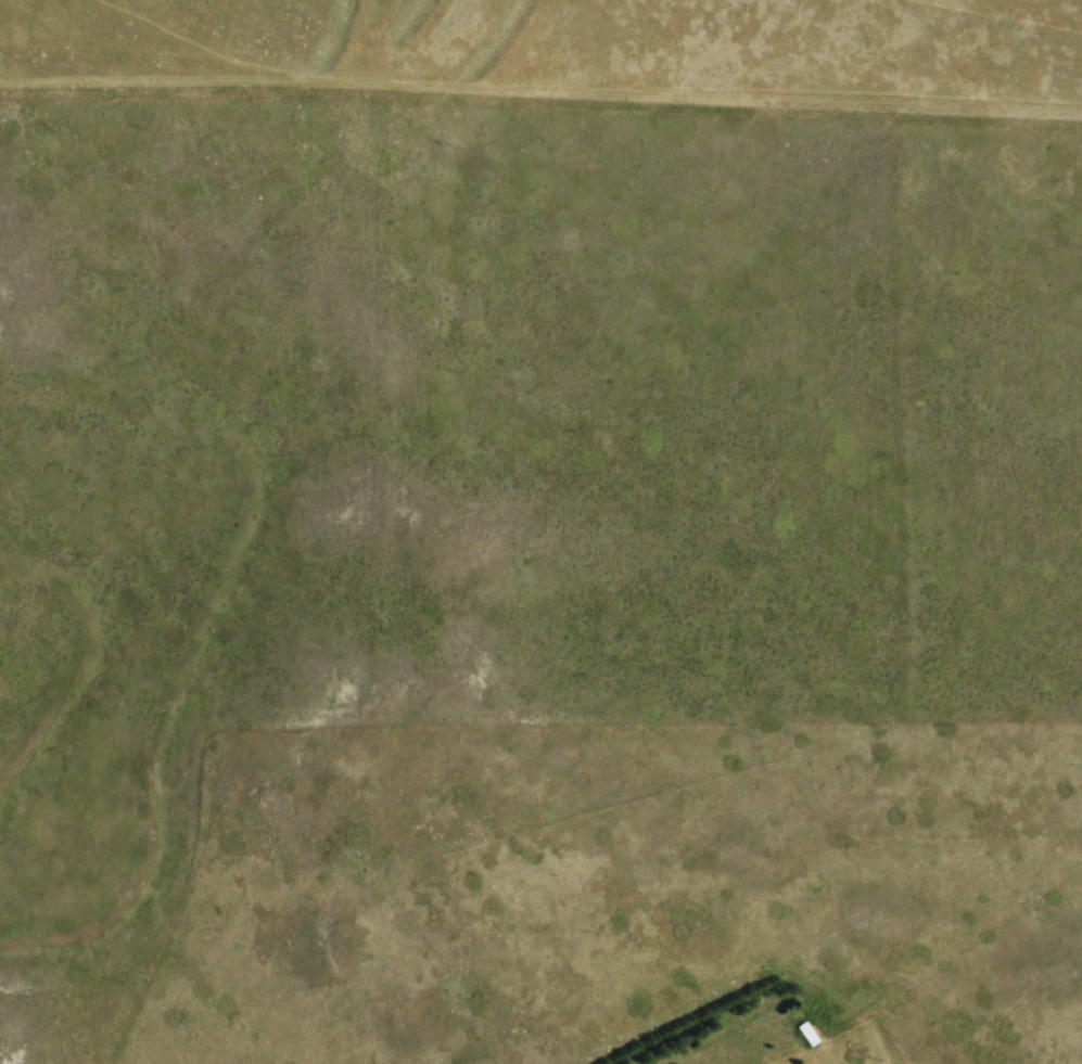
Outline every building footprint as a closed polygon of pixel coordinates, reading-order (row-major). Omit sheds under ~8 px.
[(796,1026),(811,1044),(818,1038),(803,1020),(796,1026)]
